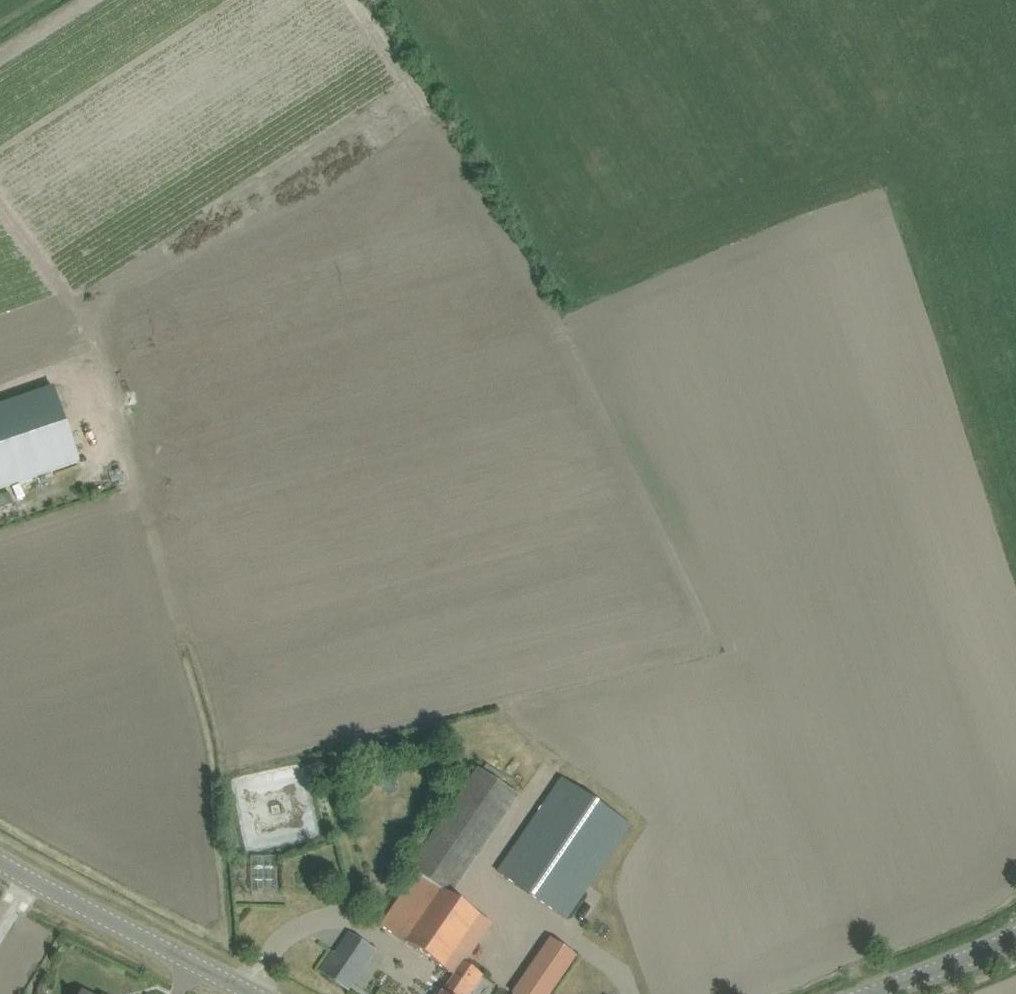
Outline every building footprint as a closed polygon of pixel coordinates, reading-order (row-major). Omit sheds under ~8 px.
[(53,386),(0,404),(0,488),(79,462),(53,386)] [(22,508),(18,495),(0,501),(0,516),(22,508)] [(566,920),(589,886),(630,825),(562,778),(540,810),(498,872),(566,920)] [(380,926),(454,976),(441,993),(470,993),(482,975),(464,963),(491,923),(475,912),(451,896),(416,873),(392,909),(380,926)] [(320,971),(348,990),(375,950),(346,931),(320,971)] [(577,956),(549,937),(511,992),(513,993),(550,993),(577,956)]
